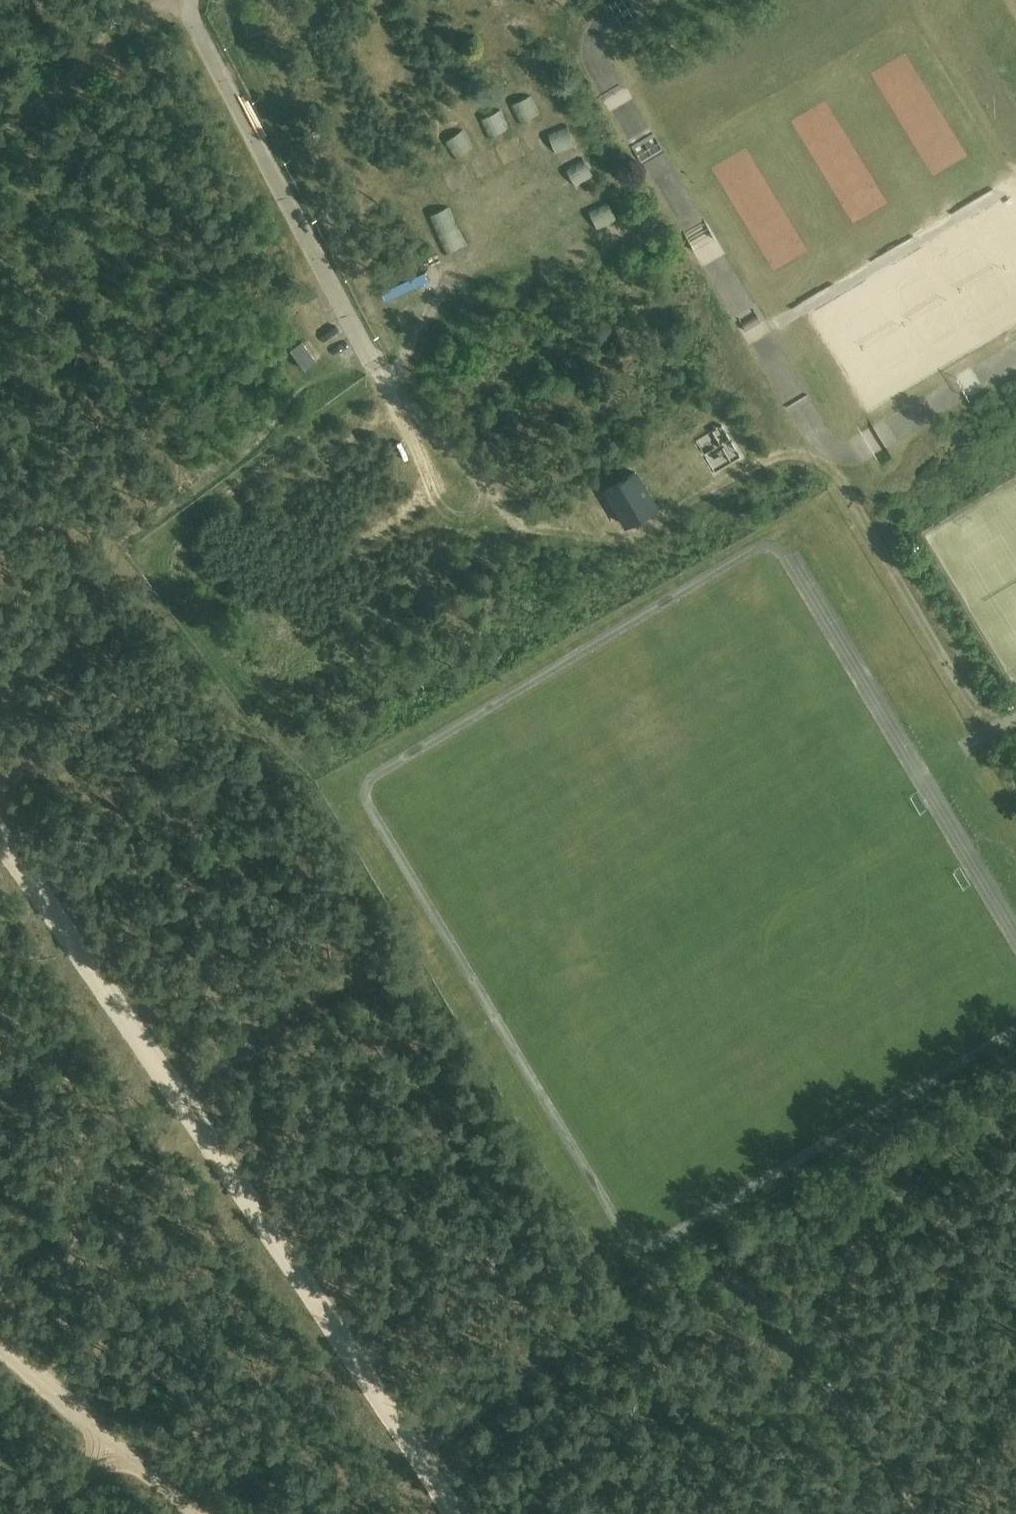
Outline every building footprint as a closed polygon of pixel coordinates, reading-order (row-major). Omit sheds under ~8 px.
[(316,361),(301,341),(291,348),(305,368),(316,361)] [(660,506),(638,470),(604,490),(625,527),(660,506)]
